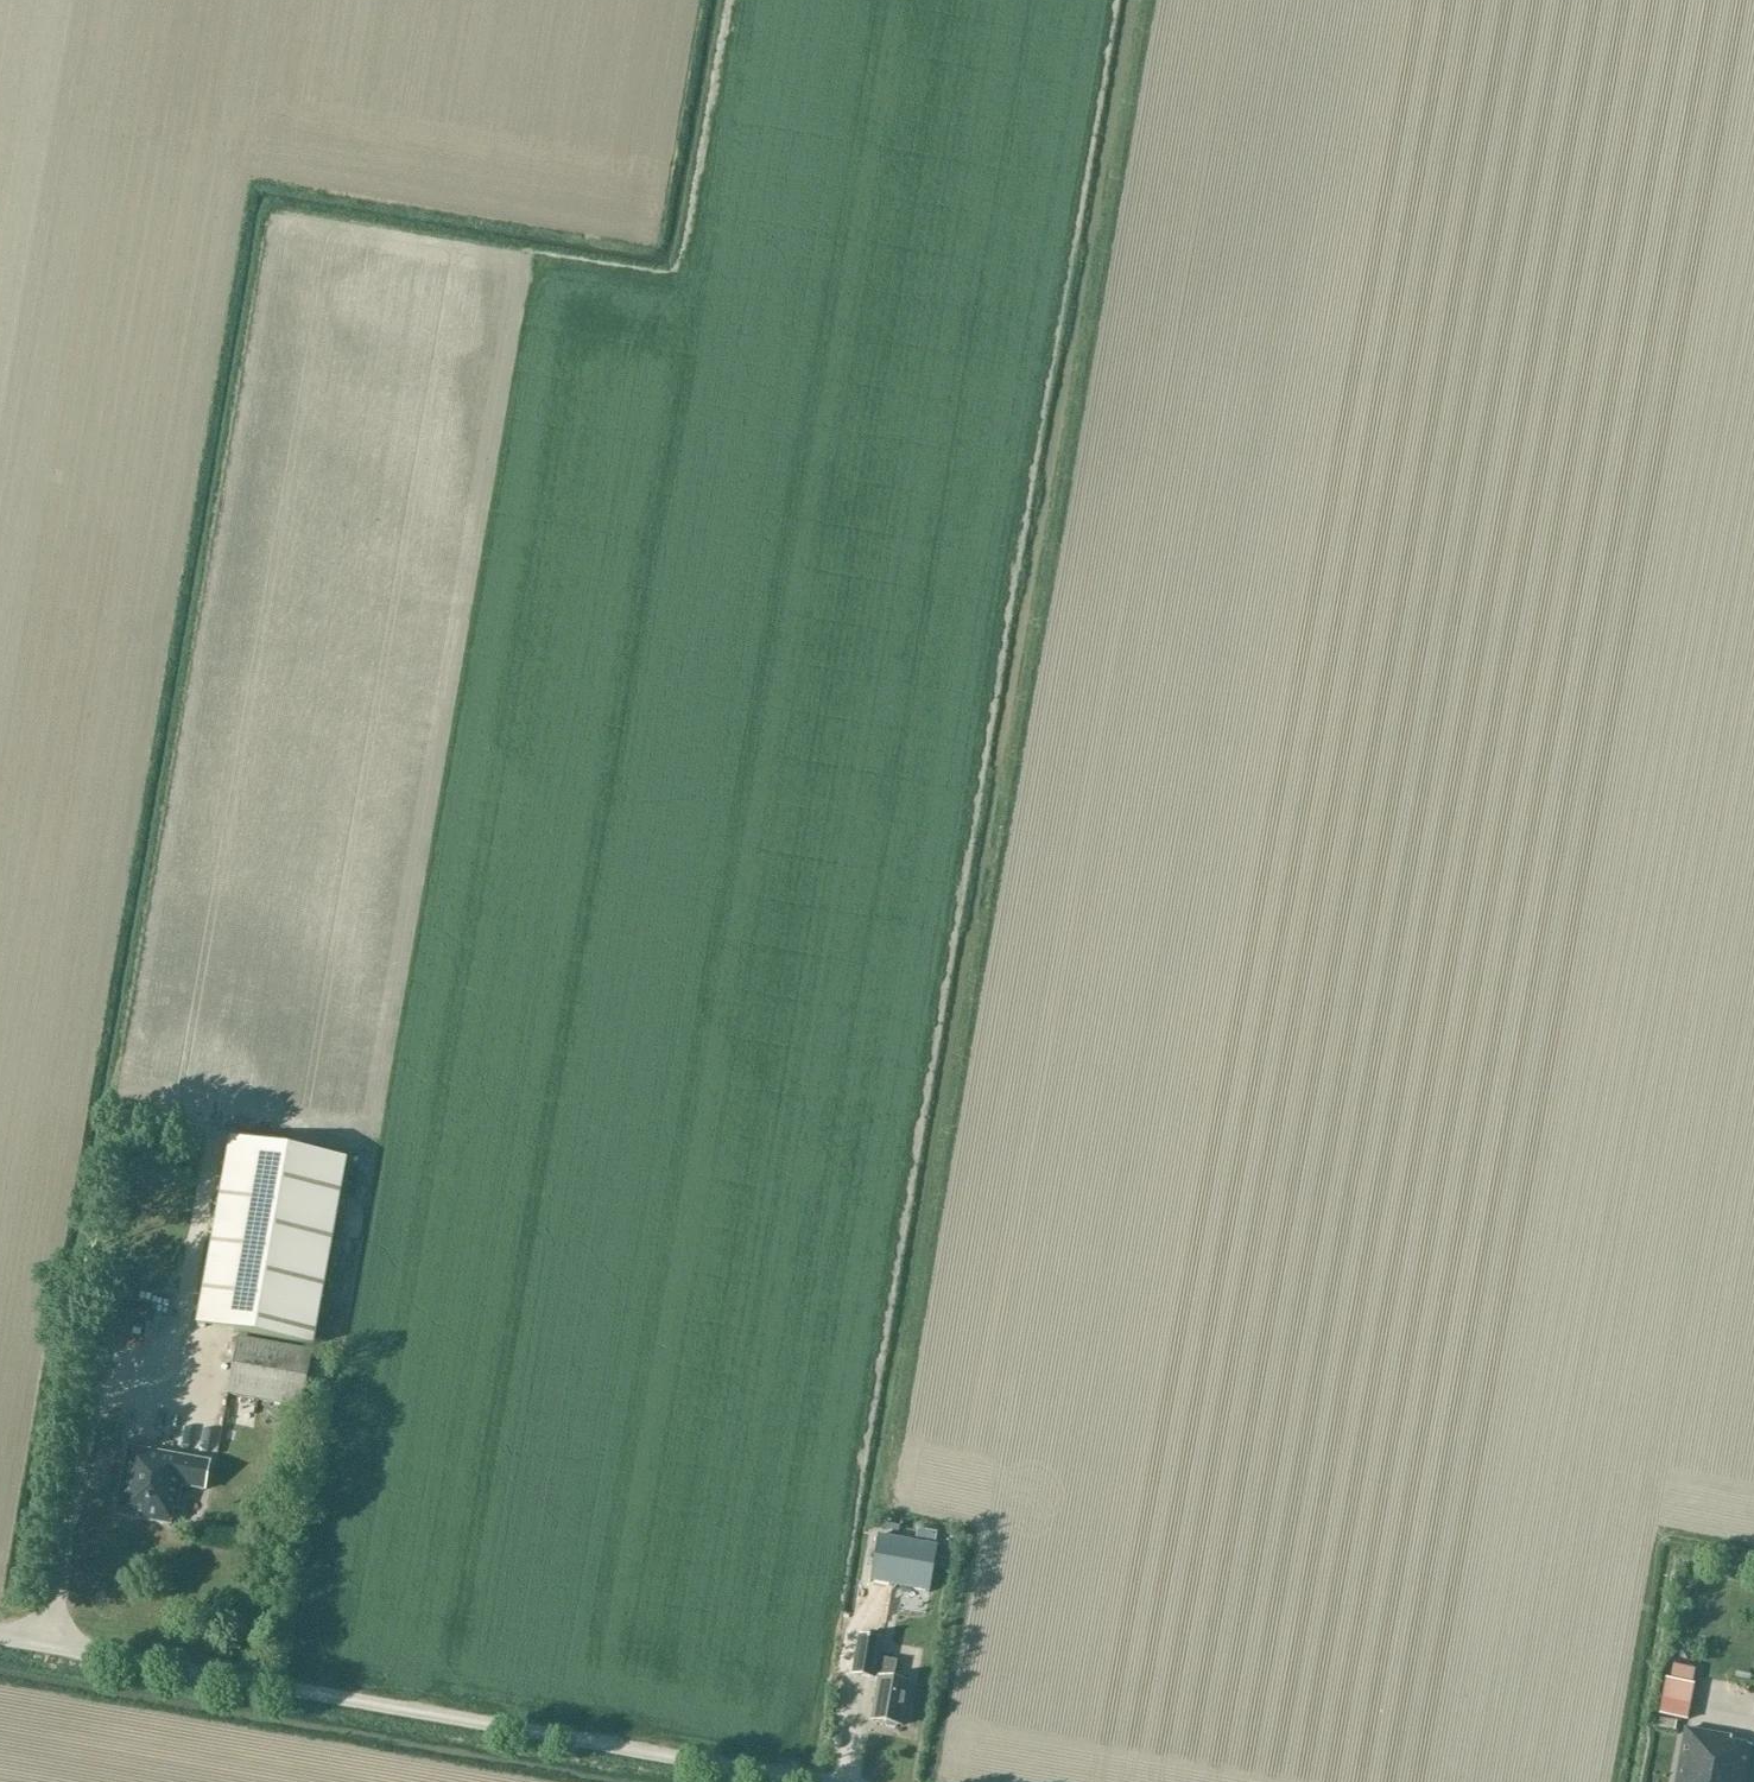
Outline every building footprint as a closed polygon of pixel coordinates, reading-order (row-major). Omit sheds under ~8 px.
[(197,1326),(313,1347),(347,1160),(231,1139),(197,1326)] [(228,1395),(303,1408),(313,1352),(238,1338),(228,1395)] [(116,1515),(171,1525),(174,1509),(178,1510),(182,1486),(205,1491),(210,1463),(129,1448),(116,1515)] [(871,1524),(864,1562),(926,1574),(933,1537),(871,1524)] [(879,1680),(871,1721),(901,1726),(909,1683),(894,1681),(897,1662),(878,1658),(874,1679),(879,1680)] [(1675,1781),(1745,1781),(1752,1746),(1730,1742),(1731,1738),(1685,1729),(1675,1781)]
